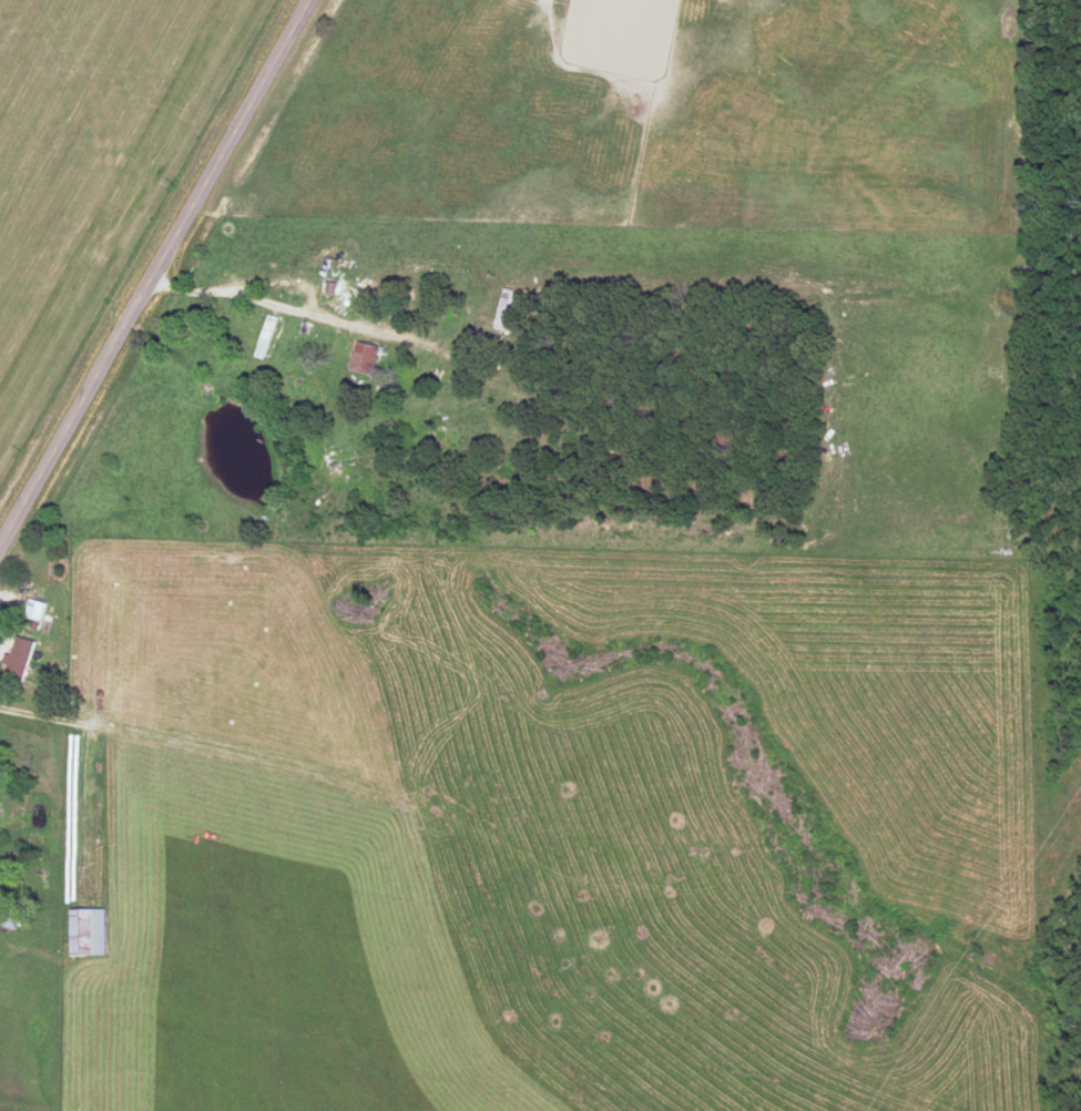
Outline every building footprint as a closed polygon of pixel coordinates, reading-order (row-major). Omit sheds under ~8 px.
[(508,334),(514,292),(500,290),(494,332),(508,334)] [(348,372),(369,377),(376,349),(355,343),(348,372)] [(41,622),(45,605),(28,601),(24,618),(41,622)] [(3,655),(0,664),(0,665),(5,667),(2,677),(22,683),(33,644),(14,638),(8,657),(3,655)] [(69,956),(107,956),(106,910),(68,911),(69,956)] [(0,915),(0,928),(16,930),(17,917),(0,915)]
